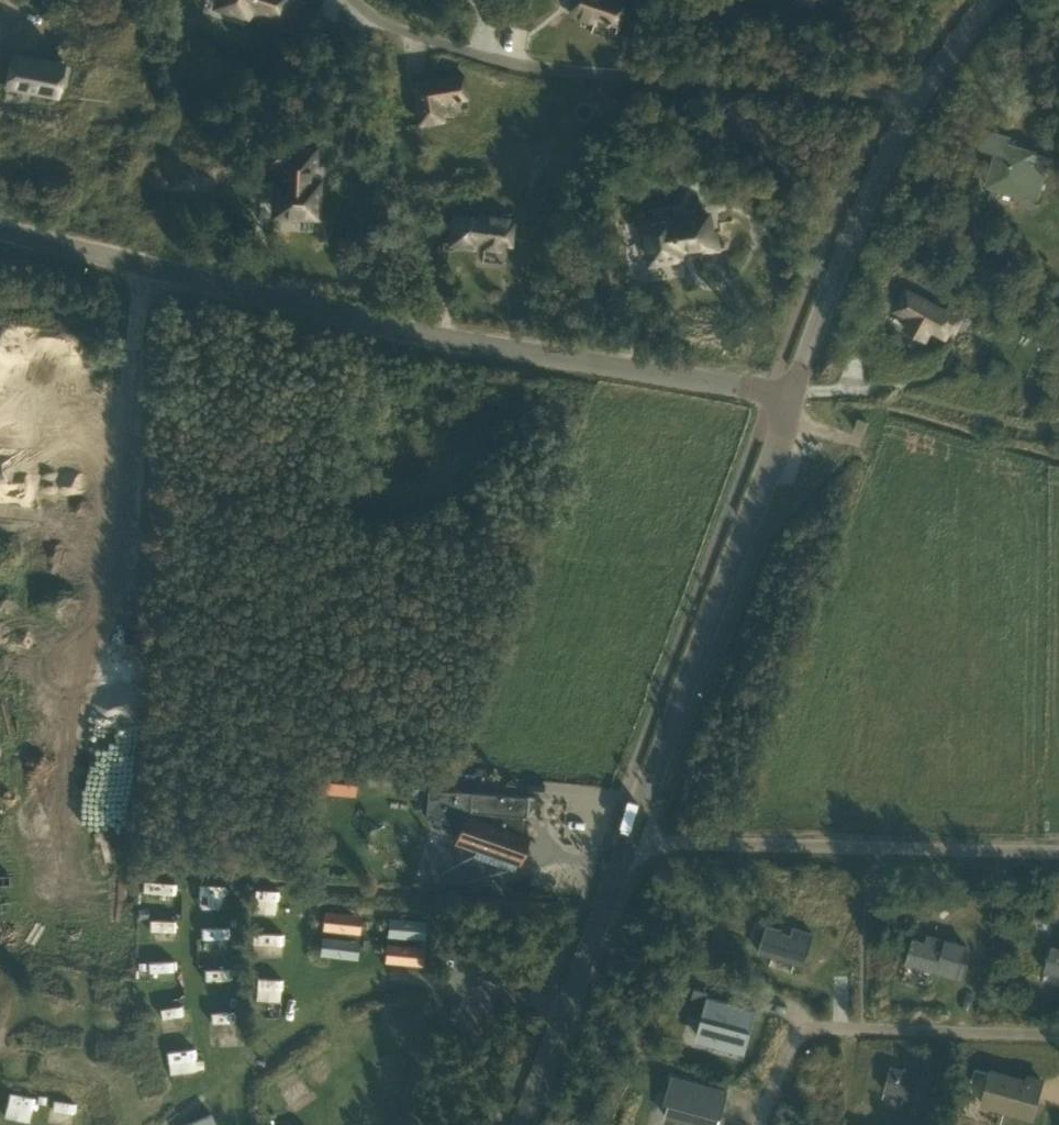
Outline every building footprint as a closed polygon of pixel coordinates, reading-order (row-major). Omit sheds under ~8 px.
[(214,9),(249,20),(251,13),(253,9),(260,11),(258,15),(285,24),(291,7),(287,6),(289,0),(217,0),(217,1),(214,9)] [(627,3),(618,0),(575,0),(571,14),(596,23),(598,17),(619,25),(627,3)] [(63,68),(64,63),(12,53),(6,86),(12,87),(57,96),(63,68)] [(443,101),(466,97),(463,74),(412,82),(419,124),(440,121),(438,113),(445,112),(443,101)] [(1035,153),(1001,143),(1003,136),(986,131),(981,149),(997,154),(988,185),(1022,195),(1025,185),(1041,189),(1050,158),(1034,153),(1035,153)] [(314,148),(266,146),(266,164),(281,165),(281,180),(275,180),(274,210),(317,211),(318,182),(308,182),(309,166),(313,166),(314,148)] [(543,169),(533,167),(530,184),(540,186),(543,169)] [(718,173),(714,192),(724,195),(728,176),(718,173)] [(646,218),(643,219),(651,260),(683,253),(682,250),(693,248),(694,252),(699,251),(701,259),(702,258),(701,251),(726,246),(725,244),(719,246),(716,232),(723,230),(721,221),(720,222),(721,229),(712,231),(709,214),(703,215),(694,217),(687,218),(688,221),(677,223),(675,212),(672,213),(663,215),(655,216),(646,218)] [(451,215),(449,245),(467,247),(467,240),(484,241),(484,248),(500,249),(500,243),(511,243),(510,250),(531,251),(533,221),(513,220),(510,220),(511,216),(478,214),(478,217),(475,217),(451,215)] [(945,311),(905,289),(894,309),(911,318),(905,329),(925,339),(930,329),(945,337),(951,326),(956,328),(961,320),(960,319),(965,309),(950,301),(945,311)] [(865,432),(868,422),(858,418),(854,429),(865,432)] [(318,766),(316,789),(353,793),(355,769),(318,766)] [(428,789),(426,814),(461,826),(455,843),(474,850),(477,842),(521,857),(529,836),(520,833),(522,815),(525,816),(527,796),(470,792),(452,790),(452,791),(428,789)] [(146,877),(146,889),(180,890),(180,878),(146,877)] [(361,914),(324,912),(322,931),(360,933),(361,914)] [(179,927),(178,914),(152,915),(152,928),(179,927)] [(427,921),(389,918),(387,937),(426,940),(427,921)] [(768,926),(760,952),(803,965),(813,933),(800,930),(794,928),(792,935),(780,932),(781,930),(768,926)] [(286,940),(287,928),(258,927),(257,938),(286,940)] [(963,980),(967,965),(962,963),(967,946),(934,936),(932,944),(913,939),(906,963),(963,980)] [(358,959),(360,941),(321,937),(320,955),(358,959)] [(424,949),(386,944),(384,962),(422,967),(424,949)] [(1045,971),(1058,975),(1058,948),(1053,946),(1045,971)] [(695,988),(692,999),(705,1002),(708,992),(695,988)] [(697,1035),(746,1048),(757,1010),(707,997),(697,1035)] [(916,1099),(925,1066),(907,1061),(905,1070),(891,1066),(884,1091),(916,1099)] [(924,1069),(921,1080),(930,1082),(933,1071),(924,1069)] [(1027,1081),(992,1071),(982,1104),(1032,1118),(1043,1081),(1028,1077),(1027,1081)] [(666,1117),(695,1124),(717,1124),(720,1116),(721,1116),(728,1091),(672,1076),(668,1092),(672,1093),(666,1117)] [(7,1114),(34,1119),(39,1092),(12,1088),(7,1114)] [(210,1114),(186,1124),(215,1124),(210,1114)]
